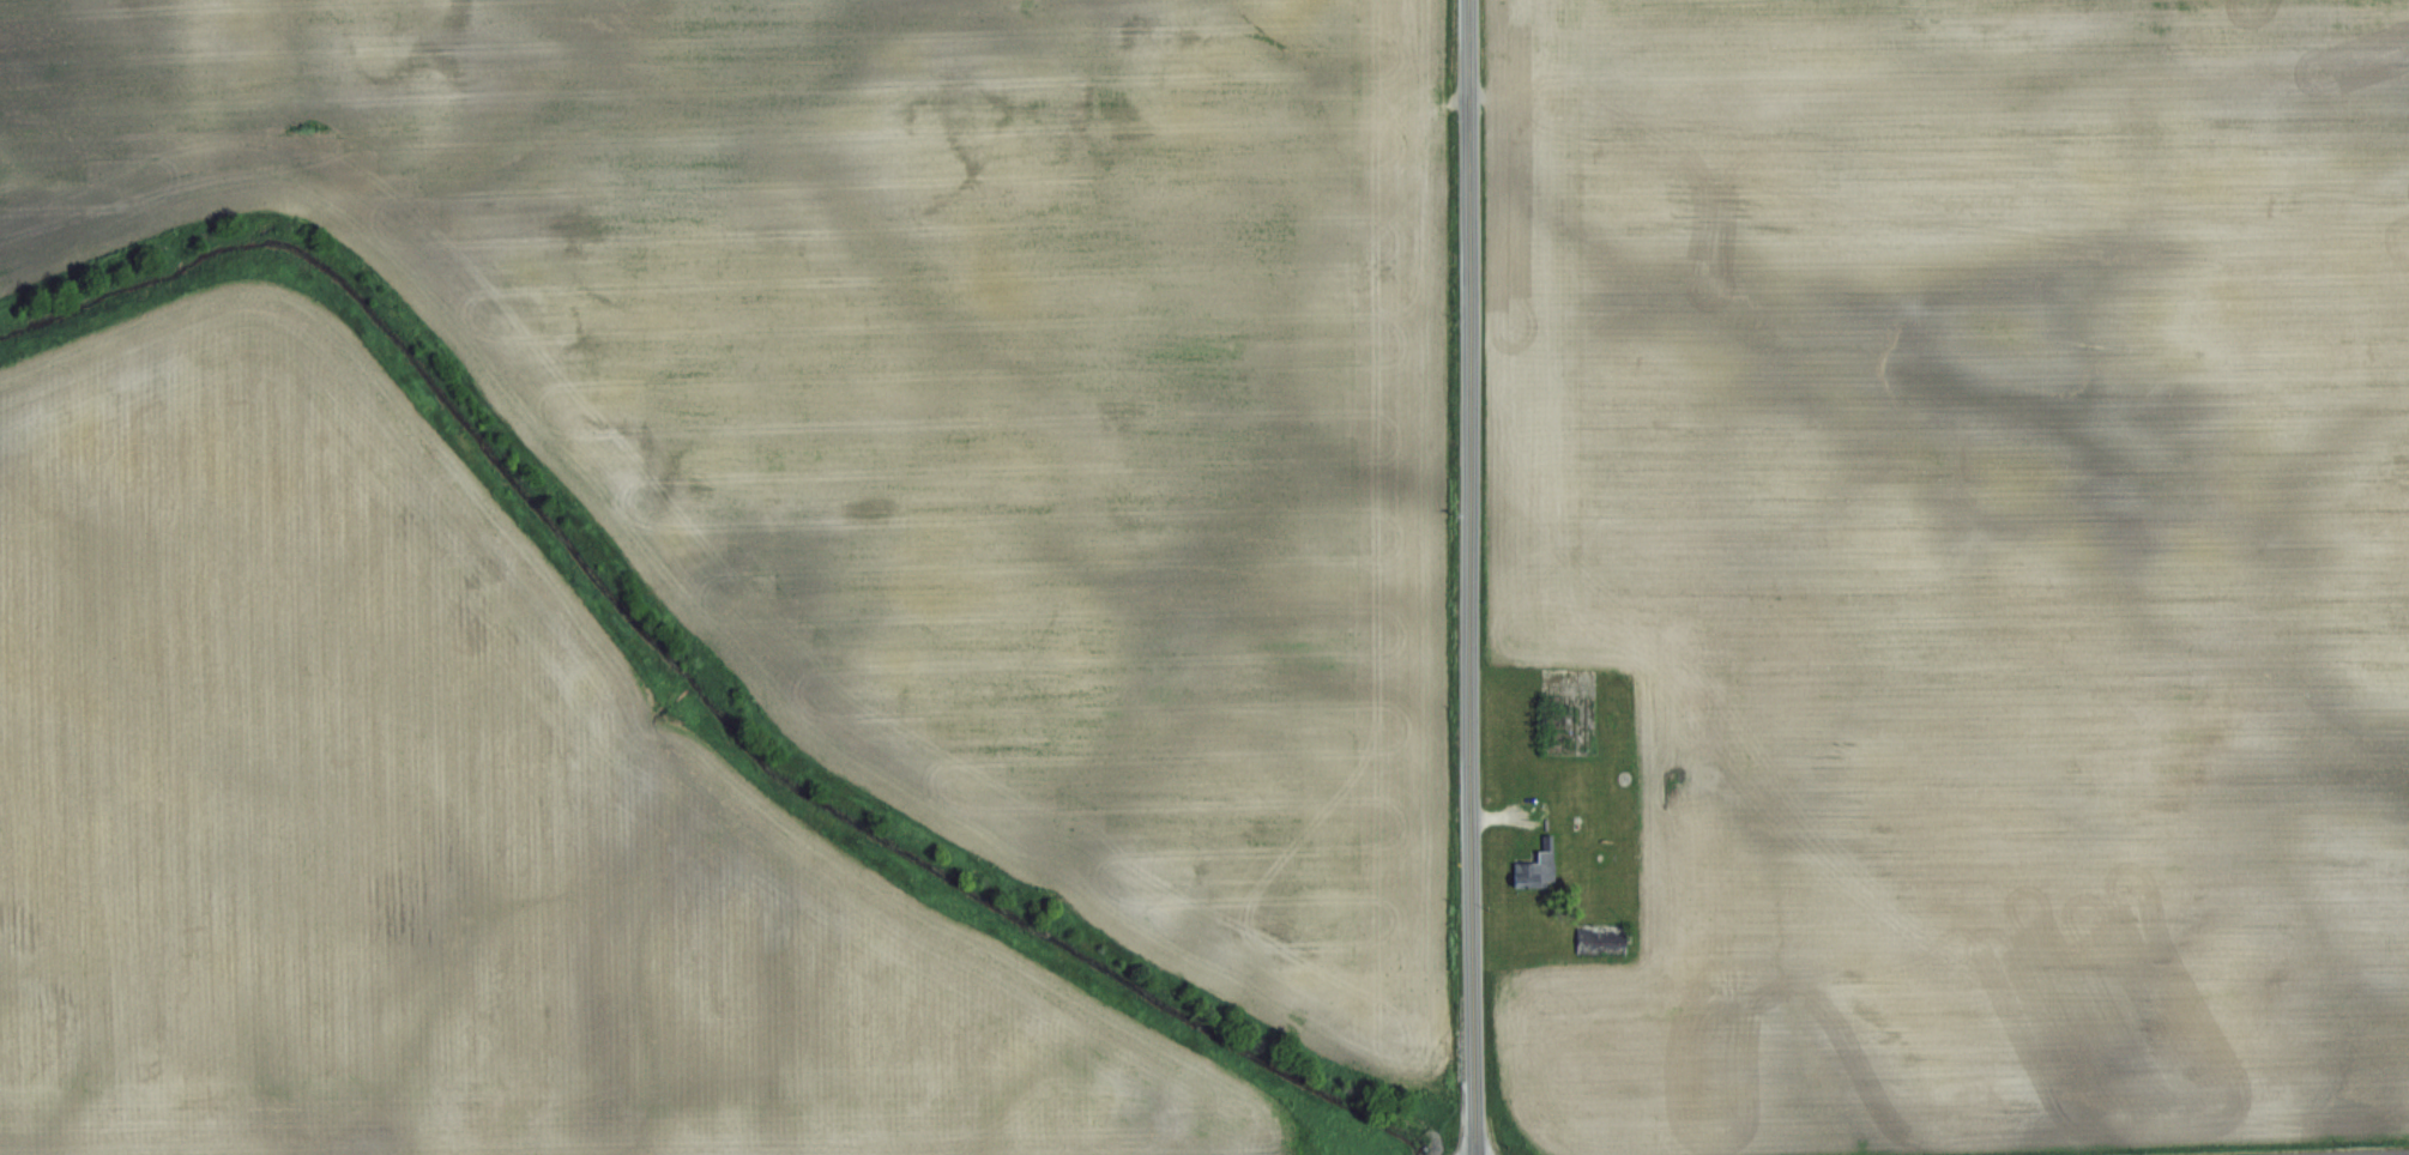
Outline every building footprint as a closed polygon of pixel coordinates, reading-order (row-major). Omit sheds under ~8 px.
[(1560,852),(1540,852),(1540,864),(1516,864),(1516,888),(1560,888),(1560,852)]
